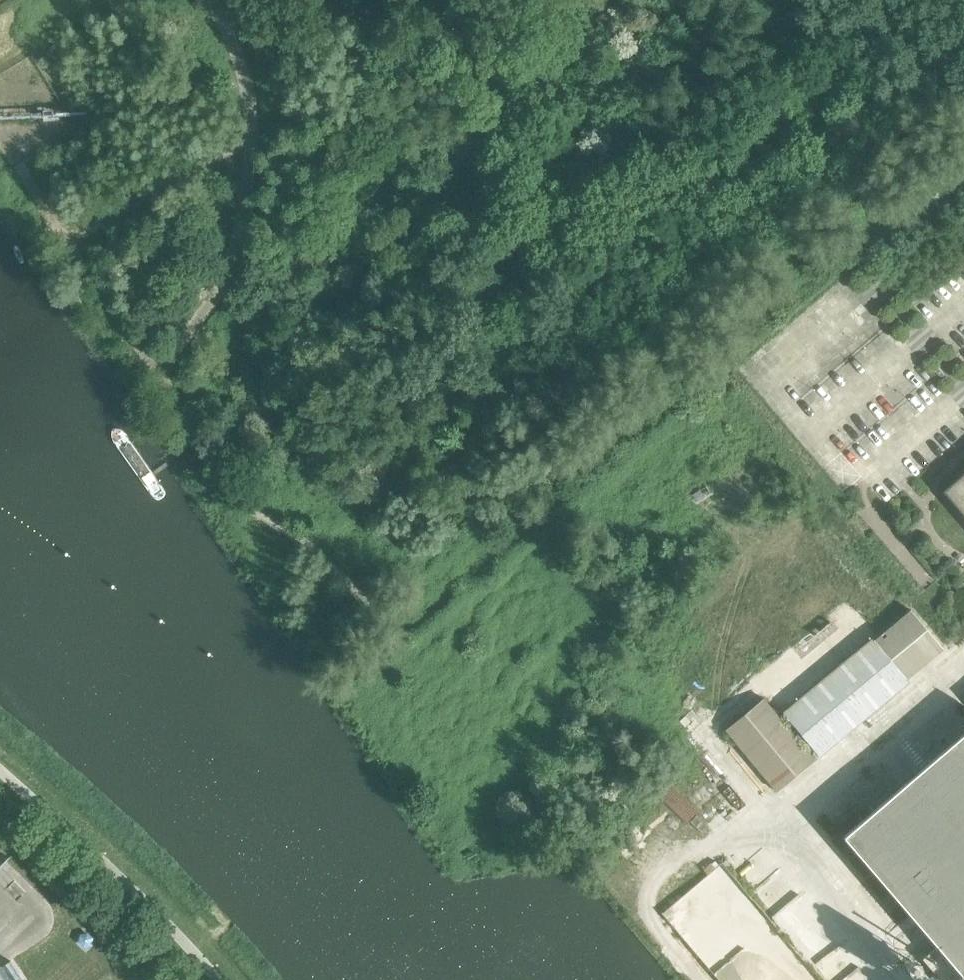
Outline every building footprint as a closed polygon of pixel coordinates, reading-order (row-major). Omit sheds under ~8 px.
[(130,412),(101,432),(152,506),(180,487),(130,412)] [(941,491),(963,518),(963,472),(941,491)] [(907,682),(906,681),(873,640),(871,639),(782,713),(818,756),(907,682)] [(763,699),(725,730),(776,792),(814,760),(763,699)] [(842,836),(936,946),(921,959),(939,979),(963,979),(963,732),(842,836)]
